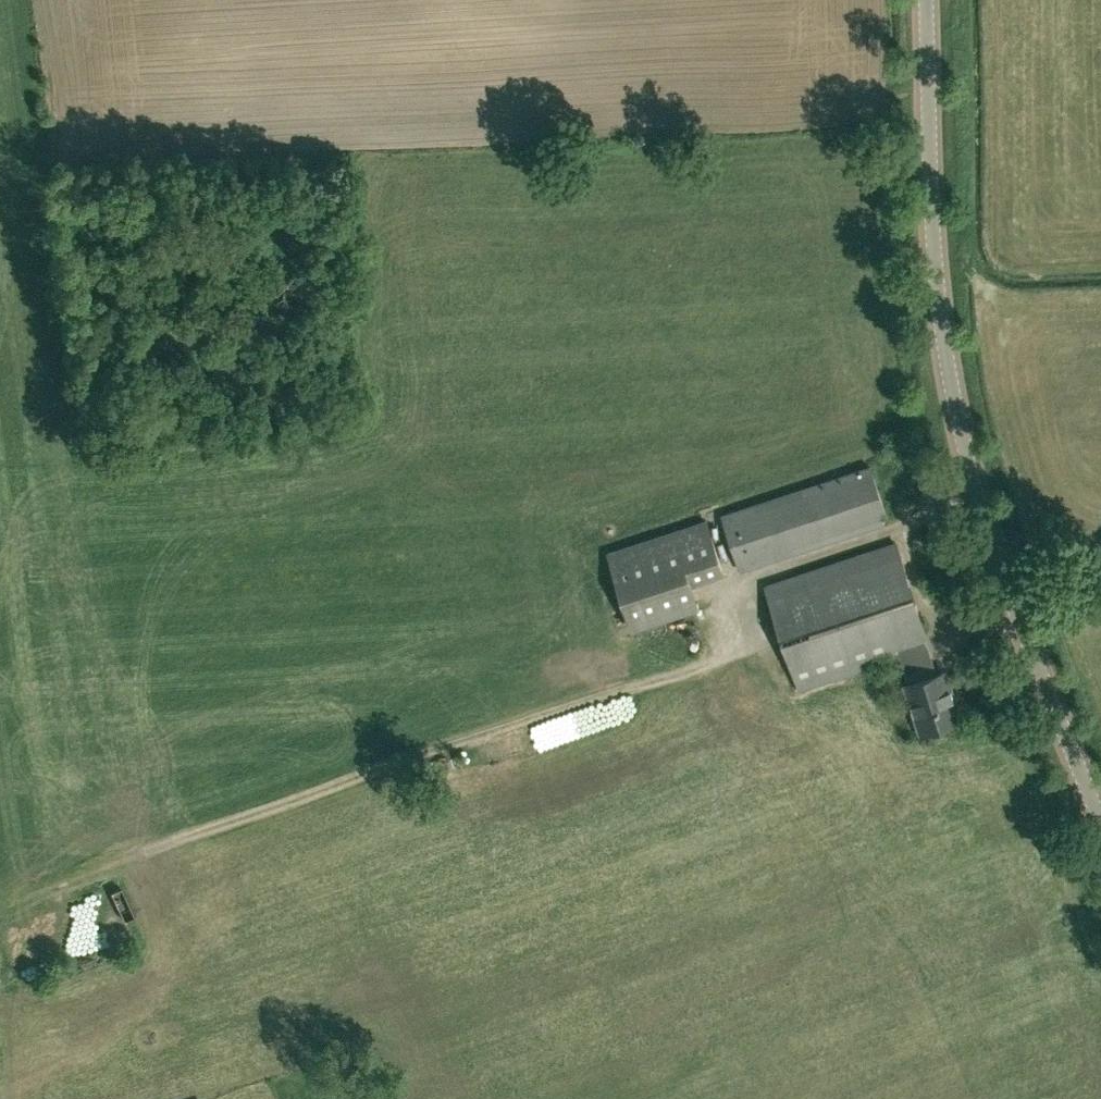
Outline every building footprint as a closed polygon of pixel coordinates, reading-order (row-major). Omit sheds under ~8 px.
[(742,570),(889,520),(870,465),(723,515),(742,570)] [(691,580),(723,570),(707,520),(609,552),(634,628),(700,607),(691,580)] [(895,542),(766,585),(800,688),(900,656),(928,646),(930,646),(895,542)] [(928,646),(900,656),(909,682),(906,684),(922,731),(961,718),(945,670),(937,673),(928,646)]
